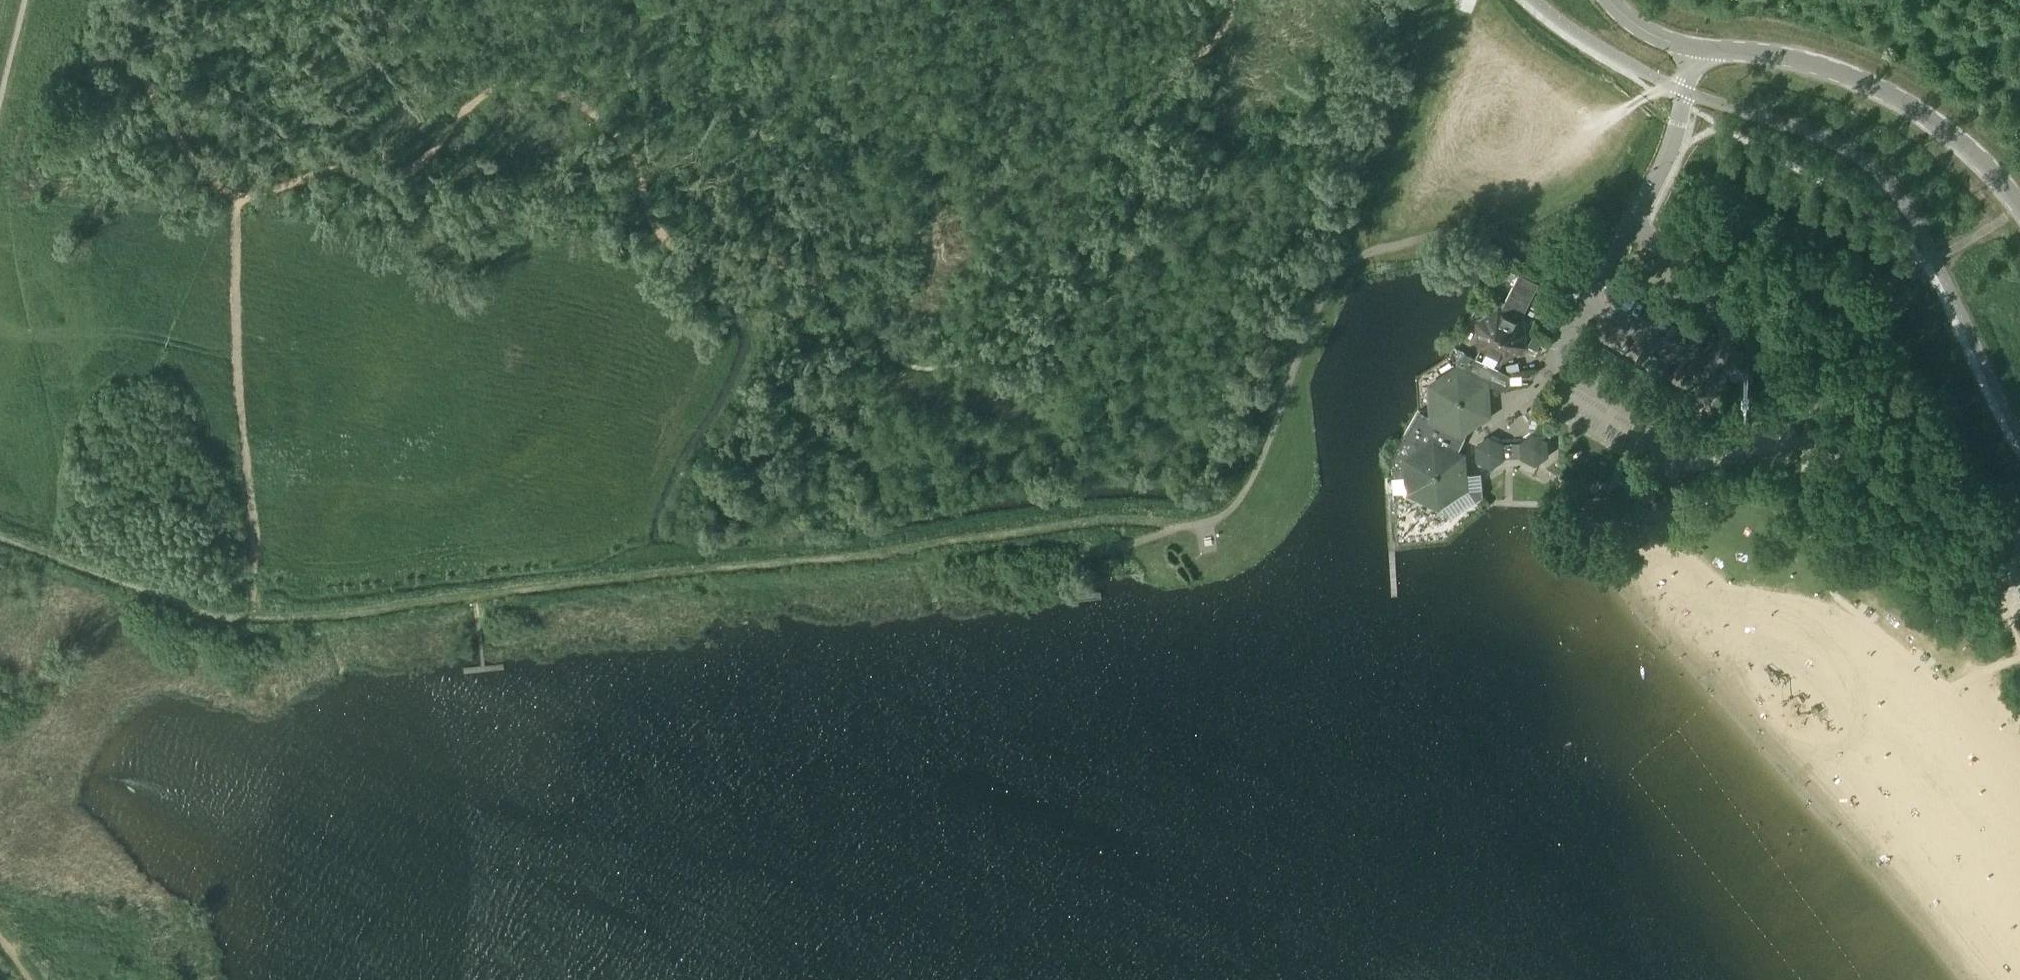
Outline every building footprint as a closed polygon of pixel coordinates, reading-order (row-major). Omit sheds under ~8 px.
[(1486,412),(1486,381),(1502,389),(1510,383),(1509,373),(1498,367),(1504,355),(1523,343),(1521,321),(1519,320),(1539,282),(1519,272),(1500,311),(1498,310),(1480,322),(1481,344),(1475,356),(1465,351),(1456,356),(1457,369),(1432,386),(1434,416),(1429,414),(1423,414),(1396,458),(1396,479),(1408,478),(1409,493),(1442,511),(1477,487),(1460,456),(1458,455),(1458,449),(1467,431),(1465,427),(1486,412)] [(1747,385),(1753,374),(1736,364),(1730,375),(1747,385)] [(1521,441),(1501,442),(1489,436),(1477,444),(1478,458),(1490,464),(1502,457),(1522,455),(1535,461),(1546,454),(1545,440),(1533,433),(1521,441)]
